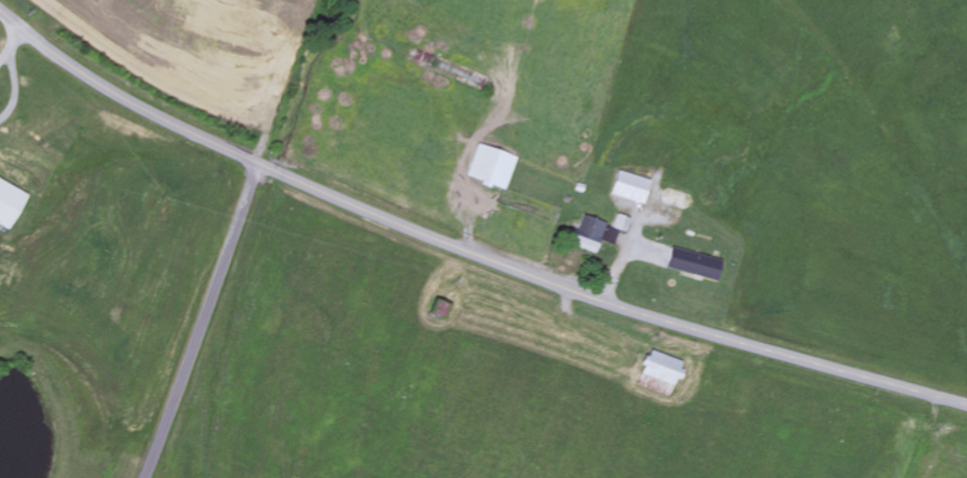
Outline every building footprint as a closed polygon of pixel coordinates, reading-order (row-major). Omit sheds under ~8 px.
[(467,179),(489,187),(489,186),(507,192),(518,159),(479,145),(467,179)] [(649,180),(616,174),(611,198),(644,205),(649,180)] [(25,194),(0,183),(0,225),(9,229),(25,194)] [(626,234),(631,220),(618,216),(613,229),(626,234)] [(572,244),(592,253),(603,228),(583,219),(572,244)] [(666,269),(716,282),(722,261),(671,249),(666,269)] [(445,321),(451,307),(435,301),(429,314),(445,321)] [(637,386),(670,398),(682,364),(649,351),(637,386)]
